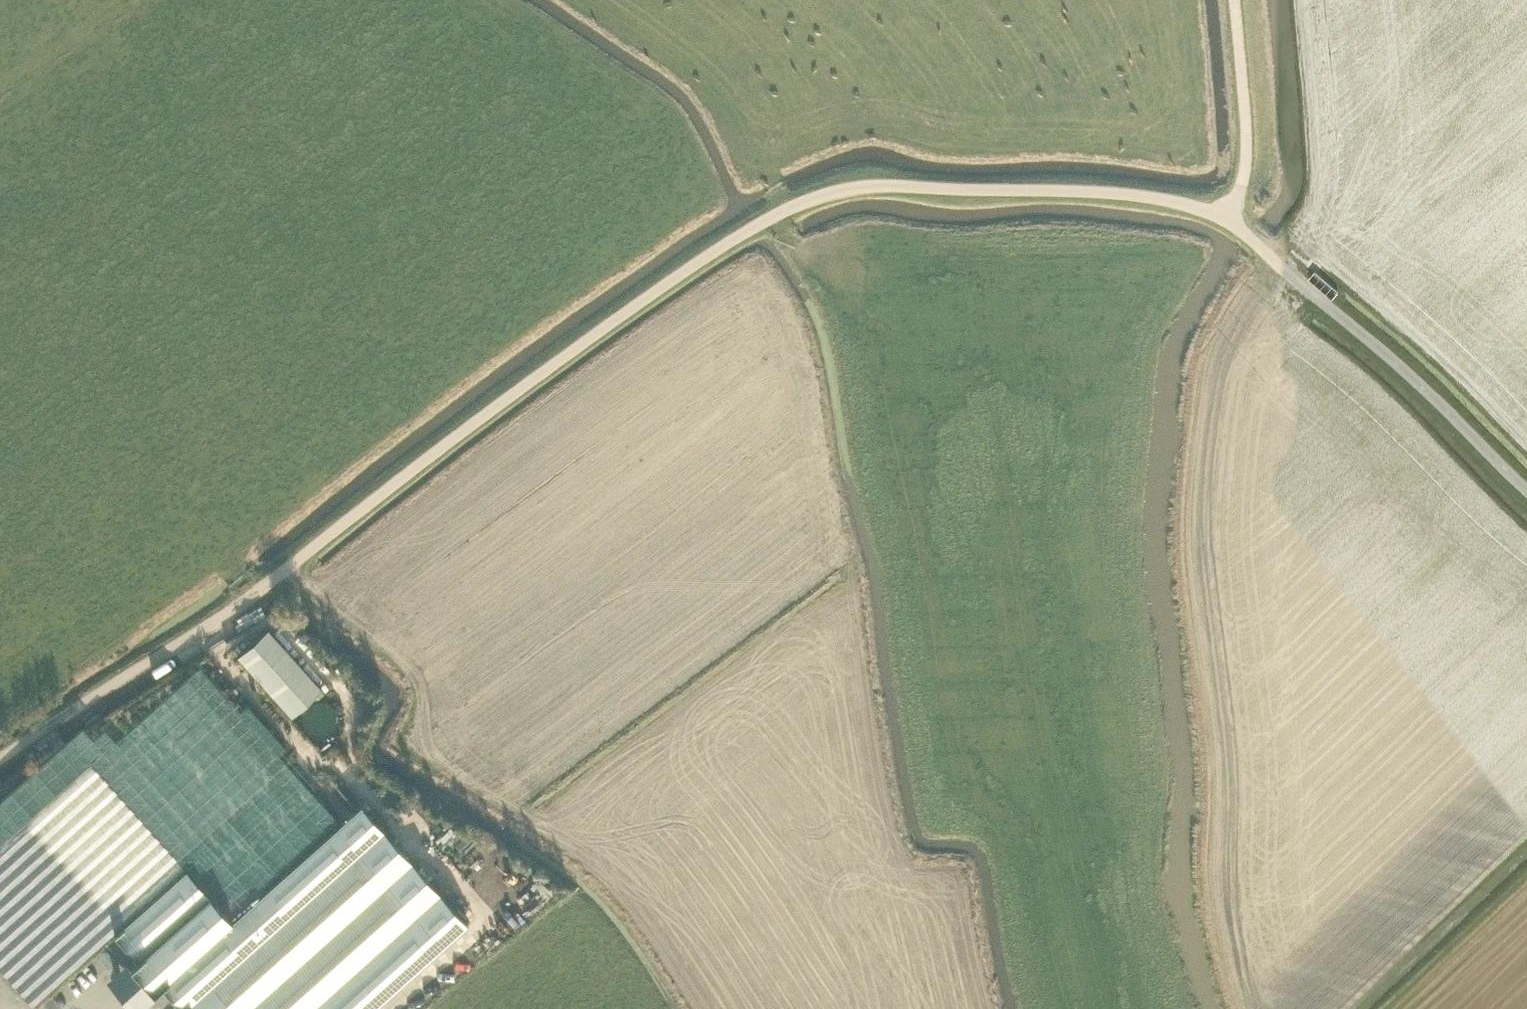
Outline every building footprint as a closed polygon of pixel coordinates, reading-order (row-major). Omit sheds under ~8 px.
[(268,628),(238,655),(291,714),(321,687),(268,628)] [(33,1003),(114,931),(138,957),(131,964),(154,989),(161,983),(184,1008),(372,1008),(467,923),(360,804),(232,919),(91,761),(0,843),(0,967),(33,1003)]
